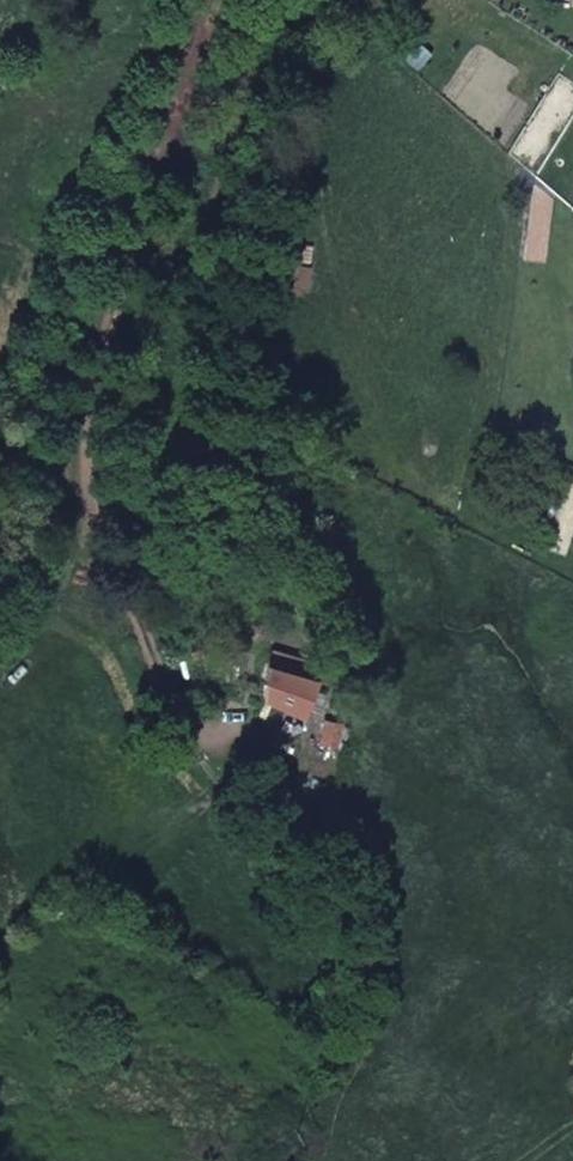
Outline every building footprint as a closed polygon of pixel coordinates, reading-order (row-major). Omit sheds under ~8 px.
[(313,246),(302,243),(298,260),(311,262),(313,246)] [(284,653),(306,660),(308,649),(286,643),(284,653)] [(205,656),(203,646),(191,648),(193,658),(205,656)] [(251,662),(270,667),(273,650),(255,646),(251,662)] [(304,713),(321,664),(306,660),(284,653),(283,653),(273,650),(270,667),(266,697),(304,713)] [(341,745),(345,725),(327,720),(322,740),(341,745)]
